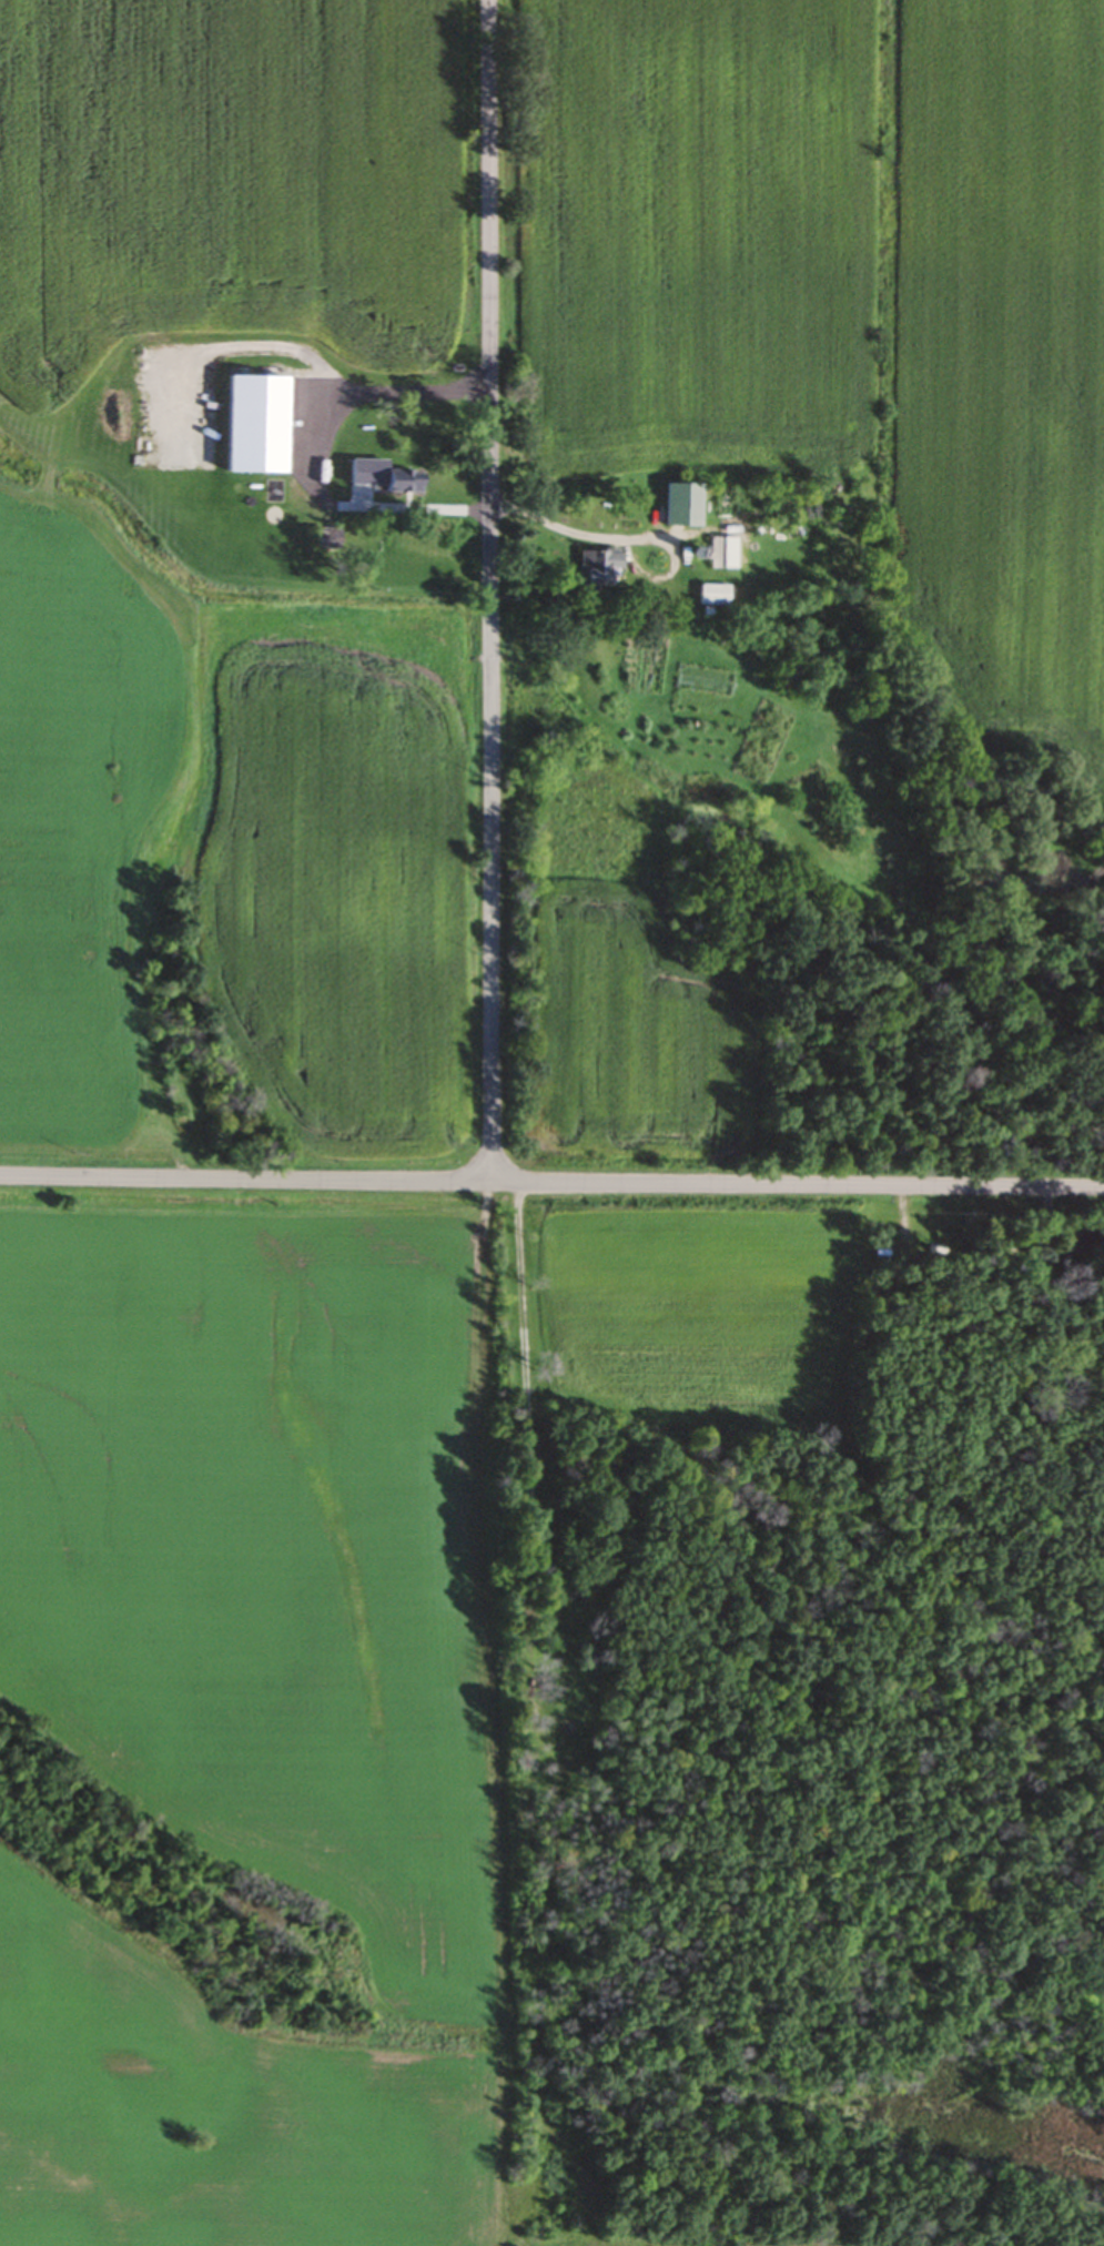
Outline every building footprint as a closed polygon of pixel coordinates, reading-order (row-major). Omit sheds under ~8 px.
[(418,492),(418,472),(369,472),(369,492),(418,492)] [(661,528),(697,528),(697,485),(661,485),(661,528)] [(311,552),(336,552),(336,529),(311,529),(311,552)] [(777,534),(751,529),(750,538),(774,544),(777,534)] [(708,569),(720,569),(720,542),(708,542),(708,569)] [(615,591),(615,553),(577,553),(576,591),(615,591)] [(696,606),(726,606),(726,586),(696,586),(696,606)] [(673,690),(731,697),(735,674),(677,666),(673,690)]
